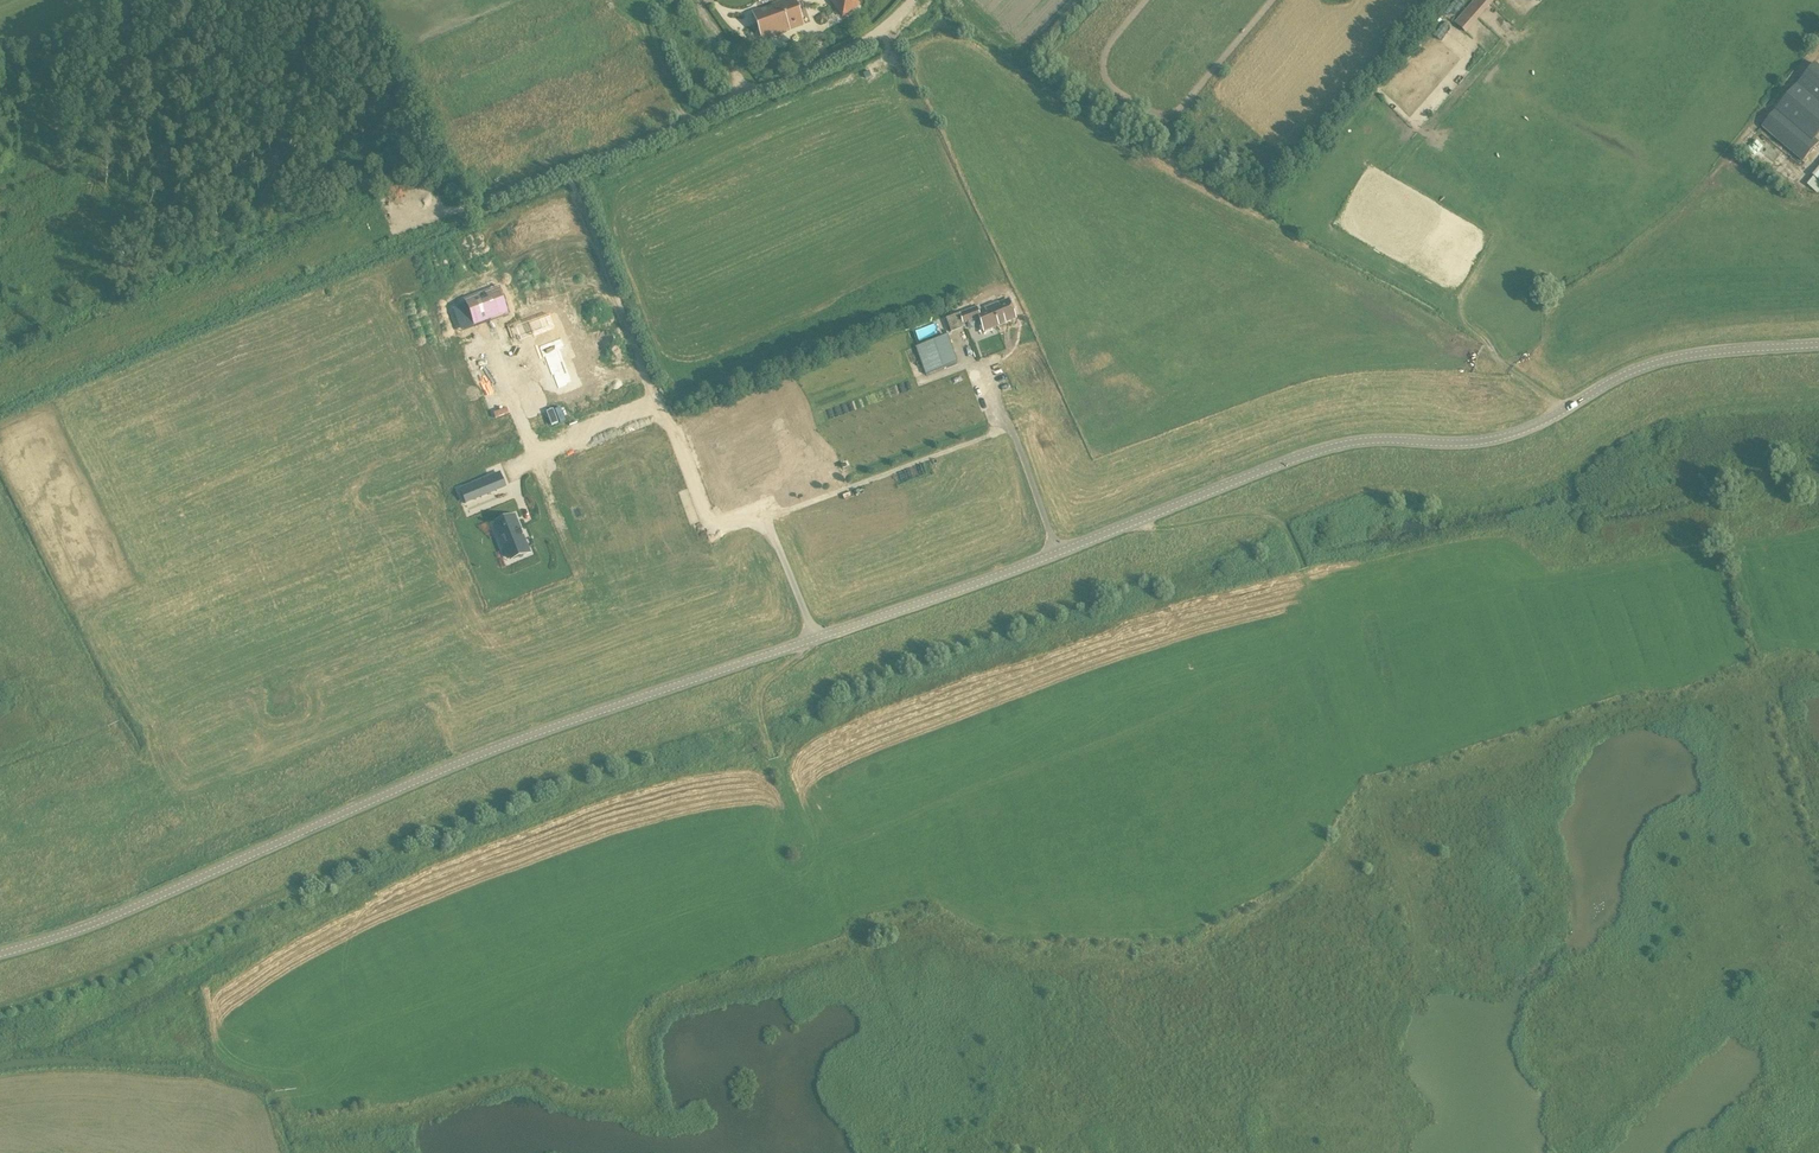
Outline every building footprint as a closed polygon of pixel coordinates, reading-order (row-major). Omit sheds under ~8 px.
[(760,10),(760,9),(752,12),(762,41),(787,32),(787,31),(790,30),(790,31),(804,26),(794,0),(785,0),(771,5),(772,6),(760,10)] [(858,4),(855,0),(830,0),(842,16),(858,4)] [(1464,32),(1493,0),(1472,0),(1453,22),(1464,32)] [(1815,63),(1797,85),(1818,104),(1818,66),(1815,63)] [(1778,107),(1814,138),(1818,132),(1818,104),(1797,85),(1778,107)] [(1803,160),(1818,141),(1814,138),(1778,107),(1762,126),(1803,160)] [(1774,168),(1791,180),(1801,166),(1784,155),(1779,162),(1776,159),(1775,161),(1772,159),(1770,162),(1776,166),(1774,168)] [(439,191),(430,192),(431,198),(424,199),(425,206),(440,204),(439,191)] [(1016,318),(1008,298),(978,310),(976,306),(961,312),(965,323),(979,318),(984,330),(1016,318)] [(492,299),(467,309),(474,328),(500,318),(492,299)] [(612,325),(586,336),(603,380),(610,377),(628,370),(612,325)] [(925,374),(957,363),(947,335),(915,346),(925,374)] [(499,473),(461,489),(466,503),(505,487),(499,473)] [(500,522),(497,523),(497,524),(500,532),(511,559),(529,552),(514,516),(500,522)]
